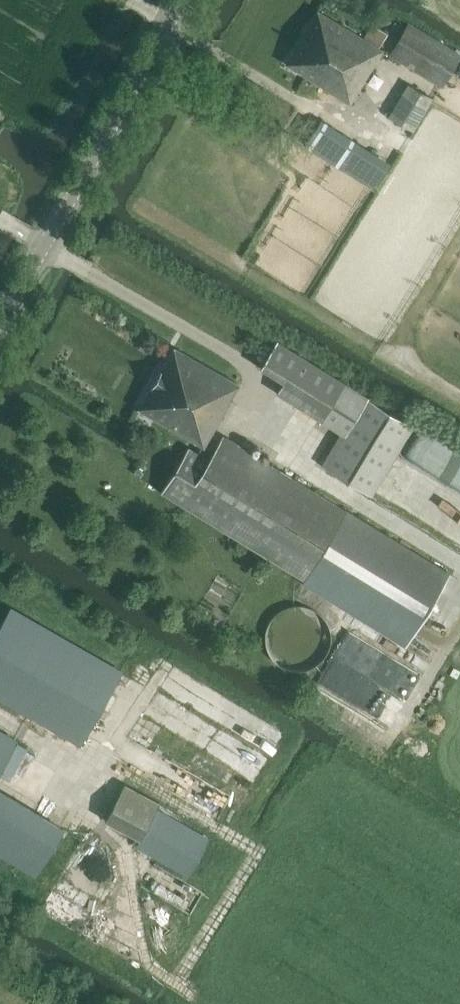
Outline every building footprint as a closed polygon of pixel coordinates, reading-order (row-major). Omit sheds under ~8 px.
[(372,23),(363,36),(318,8),(284,63),(351,104),(384,49),(380,46),(388,33),(372,23)] [(431,80),(443,87),(459,59),(459,52),(409,21),(389,54),(431,80)] [(407,83),(388,115),(403,124),(408,127),(426,95),(407,83)] [(342,168),(366,182),(369,184),(382,166),(366,156),(354,149),(355,147),(317,124),(304,145),(341,168),(342,168)] [(371,493),(413,424),(278,337),(260,367),(283,382),(276,392),(341,432),(322,461),(371,493)] [(205,448),(232,402),(230,400),(238,387),(237,385),(239,383),(174,346),(137,409),(205,448)] [(188,447),(161,491),(408,643),(451,573),(223,434),(208,459),(188,447)] [(334,636),(334,635),(333,629),(331,623),(329,618),(325,613),(320,609),(315,606),(307,604),(301,604),(296,604),(289,606),(284,609),(279,614),(274,620),(272,625),(270,630),(270,637),(271,644),(273,649),(277,655),(281,660),(287,664),(292,666),(297,667),(304,667),(310,666),(316,664),(321,661),(325,658),(329,652),(331,648),(333,642),(334,636)] [(122,672),(11,608),(0,628),(0,698),(81,744),(122,672)] [(18,740),(0,729),(0,771),(18,740)] [(160,806),(126,789),(109,823),(143,840),(160,806)] [(64,828),(0,790),(0,853),(36,875),(64,828)] [(192,878),(212,840),(173,818),(179,810),(165,802),(140,848),(192,878)]
